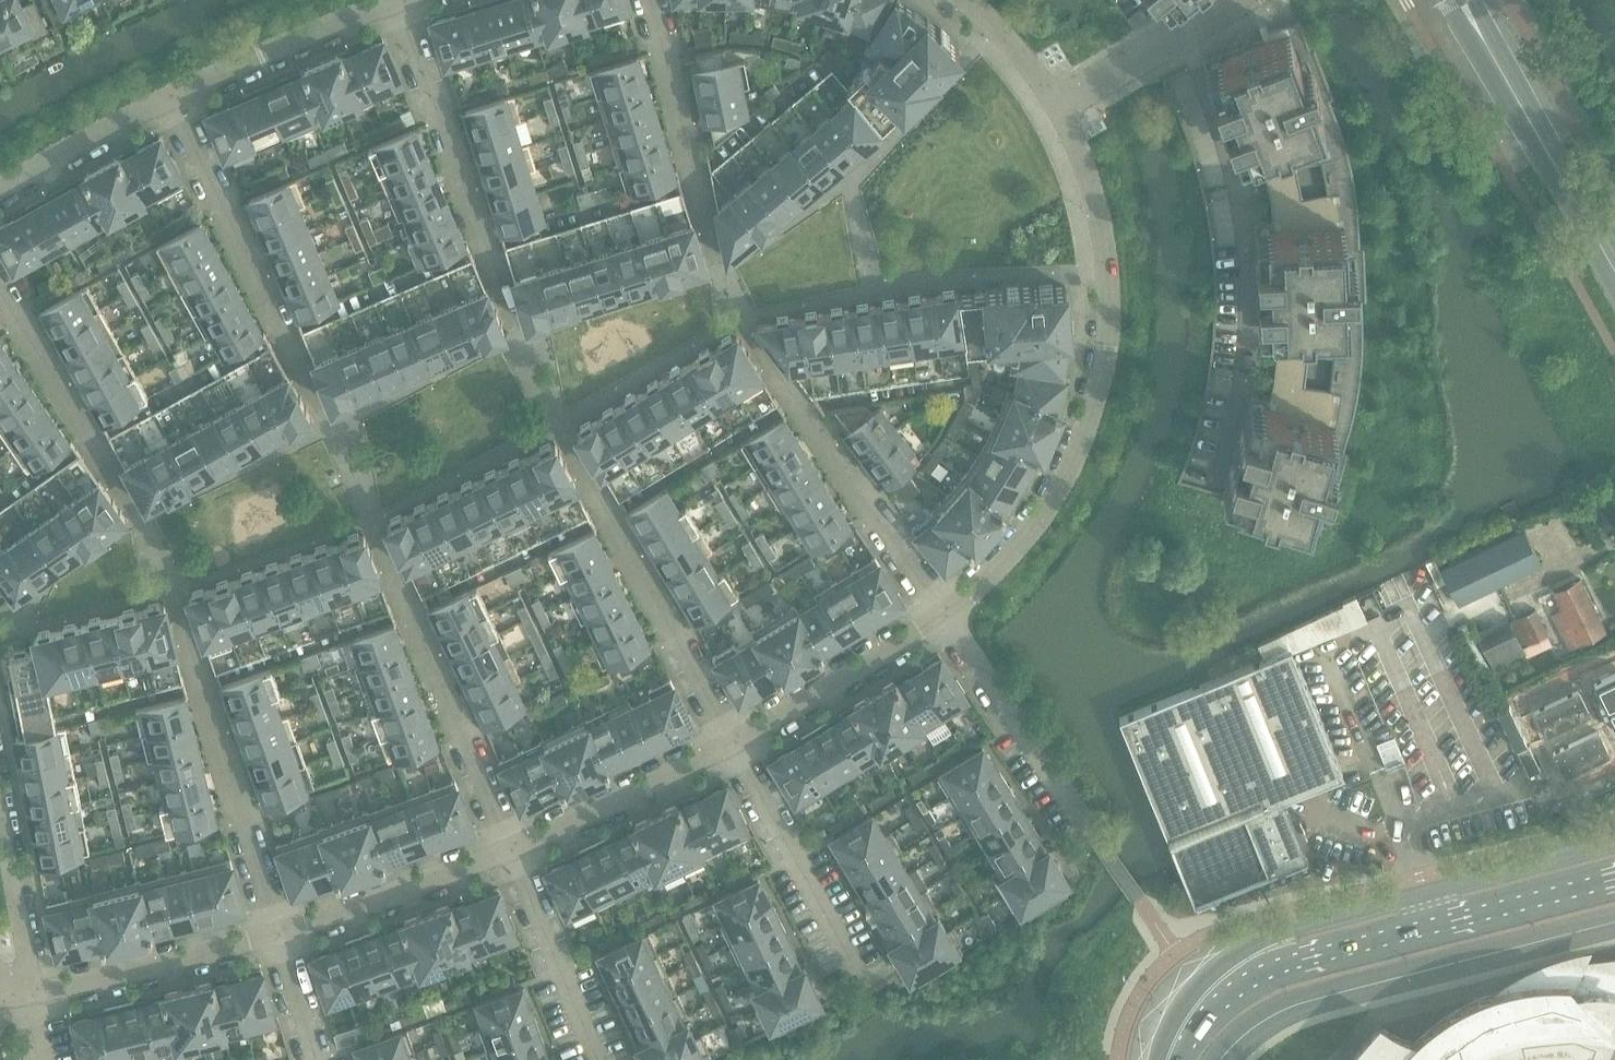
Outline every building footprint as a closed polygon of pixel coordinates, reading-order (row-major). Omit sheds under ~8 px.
[(47,30),(33,2),(21,7),(17,0),(11,0),(8,2),(7,0),(6,1),(6,0),(0,0),(0,49),(2,47),(23,37),(21,33),(30,29),(34,36),(47,30)] [(57,25),(70,18),(67,11),(75,6),(77,10),(98,0),(99,0),(45,0),(57,25)] [(463,13),(477,55),(507,46),(492,0),(491,0),(475,5),(477,9),(463,13)] [(507,46),(537,37),(525,0),(492,0),(507,46)] [(537,37),(548,33),(549,35),(566,29),(567,29),(558,0),(525,0),(537,37)] [(600,25),(598,18),(597,18),(591,0),(558,0),(567,29),(566,29),(568,37),(588,31),(587,29),(600,25)] [(628,8),(625,0),(591,0),(597,18),(598,18),(628,8)] [(801,4),(800,4),(797,12),(820,20),(827,0),(802,0),(801,4)] [(820,20),(844,27),(846,19),(852,0),(827,0),(820,20)] [(846,19),(870,31),(886,0),(852,0),(846,19)] [(869,43),(878,49),(876,52),(877,53),(867,68),(866,67),(847,86),(853,94),(868,111),(884,129),(884,128),(883,127),(901,109),(903,111),(918,96),(919,97),(920,96),(920,95),(927,87),(928,88),(930,87),(929,86),(937,78),(936,76),(940,71),(941,72),(942,71),(943,73),(952,64),(951,63),(952,62),(951,61),(960,53),(948,41),(949,40),(948,39),(949,37),(942,29),(940,31),(939,29),(938,30),(926,19),(914,12),(896,1),(869,43)] [(1139,8),(1128,17),(1136,26),(1147,17),(1139,8)] [(463,13),(432,23),(446,65),(477,55),(463,13)] [(702,28),(705,45),(714,43),(710,27),(702,28)] [(702,28),(693,30),(696,46),(705,45),(702,28)] [(730,31),(730,40),(746,42),(747,33),(730,31)] [(747,33),(746,42),(763,43),(764,34),(747,33)] [(1304,71),(1298,57),(1299,57),(1290,33),(1216,61),(1225,83),(1230,97),(1237,116),(1243,131),(1251,151),(1324,123),(1315,99),(1314,99),(1309,85),(1318,82),(1313,68),(1304,71)] [(774,36),(772,44),(788,48),(791,40),(774,36)] [(791,40),(788,48),(805,52),(807,44),(791,40)] [(383,41),(353,54),(370,95),(371,94),(400,82),(383,41)] [(626,44),(607,50),(610,59),(628,53),(626,44)] [(696,72),(695,73),(695,75),(696,74),(698,85),(697,85),(698,87),(699,87),(701,96),(741,88),(750,86),(744,60),(727,63),(724,49),(696,54),(699,69),(695,70),(696,72)] [(607,50),(588,56),(591,64),(610,59),(607,50)] [(830,50),(823,56),(832,67),(839,62),(830,50)] [(342,108),(341,109),(344,116),(363,108),(362,107),(375,101),(371,94),(370,95),(353,54),(343,58),(342,57),(341,57),(340,54),(322,62),(342,108)] [(788,56),(785,64),(798,67),(800,59),(788,56)] [(644,78),(641,68),(642,68),(641,66),(640,66),(637,57),(589,72),(597,97),(645,82),(644,80),(645,80),(645,78),(644,78)] [(306,72),(305,73),(305,74),(295,78),(313,119),(314,119),(324,114),(324,116),(341,109),(342,108),(322,62),(305,69),(306,72)] [(839,62),(832,67),(842,79),(849,73),(839,62)] [(568,71),(566,63),(547,69),(549,77),(568,71)] [(547,69),(528,75),(531,83),(549,77),(547,69)] [(281,80),(265,87),(284,132),(283,132),(286,139),(317,126),(314,119),(313,119),(295,78),(282,84),(281,80)] [(506,81),(487,87),(489,96),(508,90),(506,81)] [(648,92),(649,92),(648,90),(647,90),(645,82),(597,97),(604,121),(652,106),(652,104),(653,104),(652,102),(651,102),(648,92)] [(774,84),(764,93),(770,99),(780,91),(774,84)] [(265,87),(248,94),(250,98),(237,103),(255,144),(283,132),(284,132),(265,87)] [(487,87),(468,93),(471,102),(489,96),(487,87)] [(737,114),(746,112),(741,88),(701,96),(702,104),(701,104),(701,106),(702,106),(705,116),(704,116),(704,118),(705,118),(706,121),(709,120),(714,145),(715,145),(739,124),(737,114)] [(567,93),(558,95),(562,108),(571,105),(567,93)] [(881,132),(883,131),(882,130),(884,129),(868,111),(853,94),(834,111),(863,146),(871,139),(872,140),(873,139),(874,141),(882,134),(881,132)] [(472,132),(471,132),(472,134),(473,134),(473,135),(513,123),(513,124),(521,121),(513,95),(465,110),(468,120),(467,120),(468,122),(469,122),(472,132)] [(552,97),(544,100),(547,112),(556,110),(552,97)] [(237,103),(207,116),(225,157),(255,144),(237,103)] [(571,105),(562,108),(566,120),(575,118),(571,105)] [(659,128),(660,127),(660,125),(658,126),(655,116),(656,115),(656,113),(655,114),(652,106),(604,121),(612,144),(660,129),(659,128)] [(556,110),(547,112),(551,125),(560,122),(556,110)] [(855,152),(863,146),(834,111),(813,127),(843,163),(844,162),(845,163),(846,161),(848,163),(856,156),(854,154),(856,153),(855,152)] [(384,125),(387,133),(405,126),(402,117),(384,125)] [(476,145),(479,155),(478,156),(479,158),(480,157),(481,159),(520,147),(520,146),(513,124),(513,123),(473,135),(476,143),(475,144),(475,146),(476,145)] [(384,125),(365,133),(369,141),(387,133),(384,125)] [(843,163),(813,127),(793,144),(823,179),(824,178),(825,179),(826,178),(828,180),(836,173),(834,171),(836,170),(835,169),(843,163)] [(419,140),(420,139),(419,138),(418,138),(415,129),(368,149),(378,173),(425,153),(424,151),(425,151),(424,149),(423,150),(419,140)] [(660,129),(612,144),(619,168),(667,153),(666,152),(668,151),(667,149),(666,150),(663,139),(664,139),(663,137),(662,137),(660,129)] [(153,193),(152,194),(156,201),(185,185),(160,139),(131,154),(153,193)] [(581,140),(573,143),(577,155),(585,153),(581,140)] [(326,150),(329,158),(347,150),(344,142),(326,150)] [(483,167),(482,167),(483,169),(484,169),(487,179),(486,179),(486,181),(487,181),(488,183),(528,170),(528,171),(536,169),(528,143),(520,146),(520,147),(481,159),(483,167)] [(815,186),(823,179),(793,144),(773,161),(803,196),(804,195),(805,196),(806,195),(808,196),(816,190),(814,188),(816,187),(815,186)] [(567,145),(558,147),(562,160),(571,157),(567,145)] [(326,150),(307,157),(311,166),(329,158),(326,150)] [(425,153),(378,173),(388,196),(434,176),(434,174),(435,174),(434,172),(433,173),(429,163),(430,162),(429,160),(428,161),(425,153)] [(585,153),(577,155),(581,168),(589,165),(585,153)] [(673,173),(670,163),(671,163),(671,161),(670,161),(667,153),(619,168),(627,193),(675,178),(674,175),(675,175),(674,173),(673,173)] [(118,157),(102,166),(126,210),(143,201),(142,199),(152,194),(153,193),(131,154),(121,160),(121,159),(120,159),(118,157)] [(571,157),(562,160),(566,172),(574,170),(571,157)] [(794,205),(796,204),(795,203),(803,196),(773,161),(753,178),(774,202),(783,213),(784,212),(784,213),(786,212),(787,213),(796,206),(794,205)] [(86,179),(76,185),(98,224),(108,218),(109,219),(126,210),(102,166),(85,175),(86,178),(85,178),(86,179)] [(268,174),(271,183),(290,175),(286,167),(268,174)] [(488,183),(490,191),(489,191),(490,193),(491,193),(494,203),(493,203),(494,205),(495,205),(495,206),(535,194),(528,171),(528,170),(488,183)] [(348,171),(340,175),(345,187),(353,184),(348,171)] [(268,174),(250,182),(253,191),(271,183),(268,174)] [(443,195),(439,186),(440,185),(439,183),(438,184),(434,176),(388,196),(398,219),(406,216),(406,215),(444,199),(444,197),(445,197),(444,195),(443,195)] [(334,178),(326,181),(331,193),(339,190),(334,178)] [(774,222),(776,220),(775,220),(783,213),(774,202),(753,178),(733,195),(753,218),(763,230),(764,229),(764,230),(766,228),(767,230),(775,223),(774,222)] [(253,208),(252,209),(253,211),(254,210),(258,220),(257,221),(258,222),(259,222),(259,224),(306,204),(295,180),(249,200),(253,208)] [(353,184),(345,187),(350,199),(358,196),(353,184)] [(62,188),(47,197),(49,200),(70,239),(98,224),(76,185),(64,192),(62,188)] [(339,190),(331,193),(336,205),(344,202),(339,190)] [(585,192),(589,205),(597,202),(593,190),(585,192)] [(585,192),(577,195),(581,207),(589,205),(585,192)] [(498,215),(497,215),(497,217),(498,216),(502,227),(501,227),(501,229),(502,229),(503,231),(543,219),(535,194),(495,206),(498,215)] [(752,240),(754,239),(753,238),(763,230),(753,218),(733,195),(717,208),(723,237),(722,237),(723,239),(724,239),(726,249),(725,250),(725,252),(726,251),(728,259),(742,247),(742,248),(744,247),(745,248),(753,242),(752,240)] [(33,209),(21,215),(43,254),(70,239),(49,200),(47,197),(31,205),(33,209)] [(444,199),(406,215),(406,216),(415,237),(416,238),(454,222),(453,220),(454,220),(454,218),(453,218),(448,208),(449,208),(449,206),(448,207),(444,199)] [(263,233),(268,243),(267,243),(267,245),(268,245),(269,246),(307,230),(298,208),(306,205),(306,204),(259,224),(263,231),(262,232),(262,234),(263,233)] [(186,213),(169,223),(173,231),(191,221),(186,213)] [(0,227),(0,244),(14,270),(43,254),(21,215),(0,227)] [(368,217),(360,221),(365,233),(373,229),(368,217)] [(415,237),(407,240),(418,265),(464,246),(463,243),(464,243),(463,241),(462,241),(458,231),(459,231),(458,229),(457,230),(454,222),(416,238),(415,237)] [(169,223),(152,232),(156,240),(173,231),(169,223)] [(200,223),(156,248),(169,270),(213,246),(212,245),(213,244),(212,243),(211,243),(206,234),(207,233),(206,231),(205,232),(200,223)] [(353,223),(345,227),(350,239),(358,236),(353,223)] [(688,225),(666,232),(675,262),(679,276),(689,273),(689,274),(691,273),(692,275),(702,272),(701,270),(703,269),(703,268),(706,267),(703,260),(705,260),(704,258),(703,258),(700,248),(701,247),(700,245),(699,246),(692,223),(688,225)] [(1345,225),(1266,228),(1267,251),(1268,266),(1269,289),(1269,304),(1270,325),(1349,322),(1348,296),(1347,296),(1347,281),(1356,281),(1356,266),(1346,266),(1345,251),(1346,251),(1345,225)] [(373,229),(365,233),(370,245),(378,241),(373,229)] [(277,266),(276,266),(277,268),(278,268),(279,269),(317,253),(307,230),(269,246),(272,254),(271,255),(272,257),(273,256),(277,266)] [(678,276),(679,276),(675,262),(666,232),(641,239),(650,269),(654,283),(664,280),(664,281),(666,281),(667,283),(677,280),(676,278),(678,277),(678,276)] [(358,236),(350,239),(355,251),(363,248),(358,236)] [(645,286),(654,283),(650,269),(641,239),(616,247),(629,291),(631,291),(631,292),(633,291),(634,293),(644,290),(643,288),(645,287),(645,286)] [(131,244),(114,253),(118,261),(136,252),(131,244)] [(213,246),(169,270),(181,292),(225,268),(224,267),(225,266),(224,264),(223,265),(218,255),(219,255),(218,253),(217,254),(213,246)] [(620,294),(629,291),(616,247),(591,255),(604,299),(606,298),(606,299),(608,299),(609,301),(619,298),(618,296),(620,295),(620,294)] [(114,253),(97,263),(101,271),(118,261),(114,253)] [(287,289),(286,289),(287,291),(288,291),(289,292),(327,276),(317,253),(279,269),(282,277),(281,278),(282,279),(283,279),(287,289)] [(593,303),(595,303),(595,302),(604,299),(591,255),(566,263),(579,307),(581,306),(581,307),(583,307),(584,309),(594,305),(593,303)] [(570,310),(579,307),(566,263),(541,271),(548,295),(554,314),(556,314),(556,315),(558,314),(559,316),(569,313),(568,311),(570,311),(570,310)] [(384,266),(376,269),(381,281),(389,278),(384,266)] [(236,288),(237,288),(236,286),(235,287),(230,277),(231,277),(230,275),(229,276),(225,268),(181,292),(193,314),(237,290),(236,288)] [(376,269),(368,272),(374,284),(381,281),(376,269)] [(545,318),(545,317),(554,314),(548,295),(541,271),(514,279),(520,296),(521,301),(520,301),(521,303),(522,303),(525,313),(524,314),(525,315),(526,315),(528,323),(531,322),(531,323),(533,322),(534,324),(544,321),(543,319),(545,318)] [(138,272),(131,276),(137,288),(145,284),(138,272)] [(59,284),(63,292),(81,282),(76,274),(59,284)] [(297,312),(296,312),(297,314),(298,314),(299,316),(337,300),(327,276),(289,292),(292,300),(291,300),(292,302),(293,302),(297,312)] [(125,280),(117,284),(124,295),(131,291),(125,280)] [(59,284),(42,293),(46,301),(63,292),(59,284)] [(145,284),(137,288),(144,299),(151,295),(145,284)] [(958,294),(962,317),(960,317),(964,339),(965,349),(992,347),(992,346),(1011,349),(1010,350),(1015,350),(1013,361),(1062,368),(1065,347),(1066,348),(1068,334),(1069,334),(1068,318),(1069,318),(1069,316),(1071,315),(1070,305),(1068,305),(1068,303),(1067,303),(1066,287),(1053,288),(1053,287),(1052,287),(1052,285),(1039,286),(1039,288),(1038,288),(1038,289),(1032,289),(1032,287),(1020,288),(1020,287),(1018,287),(1018,288),(1007,289),(1007,288),(1005,288),(1005,289),(985,291),(985,293),(959,295),(959,293),(958,294)] [(54,330),(53,330),(54,332),(55,331),(56,333),(100,309),(87,286),(43,310),(48,319),(47,319),(48,321),(49,320),(54,330)] [(470,321),(479,342),(488,338),(488,339),(490,338),(491,340),(501,336),(500,334),(502,333),(501,332),(504,331),(493,304),(486,289),(461,300),(470,321)] [(242,299),(243,299),(242,297),(241,297),(237,290),(193,314),(205,337),(213,332),(212,332),(249,311),(248,310),(249,310),(248,308),(247,308),(242,299)] [(131,291),(124,295),(130,307),(138,303),(131,291)] [(960,317),(962,317),(958,294),(956,294),(956,293),(954,293),(953,291),(943,293),(943,295),(941,295),(941,296),(932,298),(939,343),(964,339),(960,317)] [(907,301),(906,302),(913,347),(939,343),(932,298),(922,299),(922,298),(920,298),(919,296),(909,298),(909,300),(907,300),(907,301)] [(470,346),(479,342),(470,321),(461,300),(437,310),(455,352),(456,352),(457,353),(458,352),(459,354),(469,350),(468,348),(470,347),(470,346)] [(883,304),(881,304),(881,305),(880,306),(887,351),(913,347),(906,302),(896,303),(896,302),(894,303),(893,300),(883,302),(883,304)] [(857,308),(855,308),(855,309),(854,310),(861,355),(887,351),(880,306),(870,307),(870,306),(868,306),(867,304),(857,306),(857,308)] [(831,312),(829,312),(829,313),(828,314),(835,359),(861,355),(854,310),(844,311),(844,310),(842,310),(842,308),(831,310),(831,312)] [(66,352),(65,352),(66,354),(67,353),(68,355),(112,330),(100,309),(56,333),(60,340),(59,341),(60,343),(61,342),(66,352)] [(446,357),(446,356),(455,352),(437,310),(413,320),(431,363),(432,362),(432,363),(434,362),(435,364),(445,360),(444,358),(446,357)] [(212,332),(213,332),(225,354),(261,334),(260,332),(261,331),(260,330),(259,330),(254,321),(255,320),(254,319),(253,319),(249,311),(212,332)] [(805,314),(806,316),(803,316),(804,317),(802,318),(809,363),(835,359),(828,314),(818,315),(818,314),(816,314),(816,312),(805,314)] [(162,316),(155,320),(161,331),(169,327),(162,316)] [(777,318),(777,320),(775,321),(775,322),(757,325),(762,331),(761,332),(762,333),(763,332),(770,341),(769,342),(770,343),(771,343),(789,366),(809,363),(802,318),(790,319),(790,318),(788,319),(788,317),(777,318)] [(420,368),(422,368),(422,366),(431,363),(413,320),(388,331),(406,373),(408,372),(408,373),(410,373),(411,375),(421,370),(420,368)] [(149,323),(141,327),(148,339),(155,335),(149,323)] [(169,327),(161,331),(168,343),(175,339),(169,327)] [(72,362),(71,363),(72,364),(73,364),(78,373),(77,374),(78,376),(79,375),(80,376),(124,352),(112,330),(68,355),(72,362)] [(397,377),(406,373),(388,331),(364,341),(382,383),(384,383),(384,384),(386,383),(387,385),(397,381),(396,379),(398,378),(397,377)] [(155,335),(148,339),(154,350),(162,346),(155,335)] [(747,353),(742,344),(742,343),(741,341),(740,342),(736,335),(734,337),(733,336),(732,337),(730,335),(721,341),(723,343),(721,344),(721,345),(713,350),(737,389),(760,375),(748,355),(749,354),(748,352),(747,353)] [(374,388),(373,387),(382,383),(364,341),(340,351),(349,373),(358,393),(360,393),(360,394),(362,393),(363,395),(373,391),(372,389),(374,388)] [(4,348),(3,346),(2,347),(0,343),(0,368),(12,360),(11,359),(12,358),(10,357),(4,348)] [(698,357),(699,358),(691,363),(714,403),(737,389),(713,350),(712,351),(711,350),(709,351),(708,349),(699,355),(700,356),(698,357)] [(321,377),(324,384),(323,384),(324,386),(325,385),(329,395),(328,396),(329,397),(330,397),(333,404),(336,403),(336,404),(338,403),(339,405),(349,401),(348,399),(350,398),(349,397),(358,393),(349,373),(340,351),(315,362),(321,377)] [(84,384),(83,384),(84,386),(85,386),(90,395),(89,396),(90,397),(91,397),(92,398),(136,374),(124,352),(80,376),(84,384)] [(977,356),(968,357),(970,372),(979,371),(977,356)] [(25,379),(26,379),(25,377),(24,378),(18,369),(19,368),(17,367),(12,360),(0,368),(0,399),(26,381),(25,379)] [(176,366),(183,378),(190,374),(184,362),(176,366)] [(670,376),(668,377),(692,416),(714,403),(691,363),(682,369),(682,368),(680,369),(679,367),(670,372),(671,374),(669,375),(670,376)] [(176,366),(169,370),(175,382),(183,378),(176,366)] [(1016,394),(1061,414),(1062,413),(1059,412),(1059,411),(1058,410),(1065,379),(1022,368),(1016,393),(1016,394)] [(979,371),(970,372),(973,387),(982,386),(979,371)] [(102,417),(101,417),(102,419),(103,419),(104,421),(148,397),(136,374),(92,398),(96,406),(95,406),(96,408),(97,407),(102,417)] [(300,398),(301,397),(300,395),(299,396),(296,390),(288,375),(264,389),(275,409),(286,429),(295,424),(295,425),(297,424),(298,426),(307,421),(306,419),(308,418),(307,417),(310,416),(306,409),(307,408),(306,406),(305,407),(300,398)] [(648,388),(647,389),(647,390),(646,391),(670,430),(692,416),(668,377),(660,382),(659,381),(657,382),(656,380),(647,386),(648,388)] [(32,389),(33,389),(32,387),(31,388),(26,381),(0,399),(0,429),(40,401),(39,400),(40,399),(39,398),(38,398),(32,389)] [(277,437),(276,436),(278,435),(277,434),(286,429),(275,409),(264,389),(241,401),(263,442),(264,441),(265,442),(267,441),(268,443),(277,437)] [(1016,394),(1016,393),(1008,390),(998,413),(1052,436),(1061,414),(1016,394)] [(624,403),(625,404),(623,404),(647,444),(670,430),(646,391),(637,396),(637,395),(635,396),(634,394),(625,400),(626,402),(624,403)] [(946,400),(940,412),(948,416),(954,404),(946,400)] [(46,410),(47,409),(46,408),(45,408),(40,401),(0,429),(0,432),(13,450),(54,422),(53,420),(54,420),(53,418),(52,419),(46,410)] [(254,446),(263,442),(241,401),(218,414),(240,454),(241,453),(242,454),(244,454),(245,455),(254,450),(253,448),(255,447),(254,446)] [(955,418),(963,422),(971,407),(963,403),(955,418)] [(1334,467),(1324,464),(1328,450),(1329,450),(1336,425),(1261,403),(1234,496),(1309,518),(1316,493),(1320,479),(1329,481),(1334,467)] [(604,415),(602,416),(602,417),(601,418),(625,457),(647,444),(623,404),(615,410),(615,409),(613,410),(612,408),(603,413),(604,415)] [(850,430),(846,432),(848,434),(847,435),(848,437),(849,436),(856,445),(855,445),(856,447),(857,446),(862,453),(895,428),(880,407),(872,413),(866,405),(834,409),(834,410),(850,430)] [(998,413),(989,434),(1043,457),(1052,436),(998,413)] [(232,460),(231,459),(240,454),(218,414),(195,427),(217,467),(218,466),(219,467),(221,466),(222,468),(231,463),(230,461),(232,460)] [(580,431),(578,432),(582,439),(581,440),(582,441),(583,441),(588,450),(587,450),(588,452),(589,451),(601,472),(625,457),(601,418),(593,423),(592,422),(590,423),(589,421),(580,427),(581,429),(580,430),(580,431)] [(791,431),(786,422),(786,421),(785,420),(783,418),(740,444),(754,467),(762,462),(761,462),(797,440),(792,433),(793,432),(792,430),(791,431)] [(955,418),(948,433),(956,437),(963,422),(955,418)] [(66,439),(60,430),(61,430),(60,428),(59,429),(54,422),(13,450),(27,471),(69,443),(67,441),(68,440),(67,438),(66,439)] [(195,427),(172,439),(194,479),(195,479),(196,480),(198,479),(199,481),(208,475),(207,474),(209,473),(208,472),(217,467),(195,427)] [(875,470),(874,471),(875,472),(876,471),(878,474),(881,471),(890,483),(920,460),(895,428),(862,453),(867,460),(866,460),(868,462),(868,461),(875,470)] [(989,435),(989,436),(976,456),(1024,486),(1033,473),(1029,471),(1032,467),(1038,457),(1039,458),(1039,457),(1042,458),(1043,457),(989,434),(989,435)] [(185,488),(184,486),(186,485),(185,484),(194,479),(172,439),(149,452),(171,492),(173,491),(173,492),(175,491),(176,493),(185,488)] [(797,440),(761,462),(762,462),(754,467),(766,486),(774,482),(774,483),(810,461),(805,454),(806,453),(805,452),(804,452),(798,443),(799,442),(798,441),(797,441),(797,440)] [(933,454),(940,459),(950,446),(943,440),(933,454)] [(540,448),(541,450),(539,451),(539,452),(530,456),(550,498),(575,486),(565,465),(566,464),(565,462),(564,463),(559,453),(560,453),(560,451),(559,451),(555,444),(553,446),(552,445),(550,446),(549,444),(540,448)] [(142,497),(141,497),(142,499),(143,499),(147,505),(150,504),(150,505),(152,504),(153,506),(162,501),(161,499),(163,498),(162,497),(171,492),(149,452),(128,463),(125,465),(136,486),(135,486),(136,488),(137,488),(142,497)] [(933,454),(923,467),(930,473),(940,459),(933,454)] [(509,465),(508,466),(508,467),(507,468),(527,509),(550,498),(530,456),(521,461),(521,460),(519,460),(518,459),(509,463),(509,465)] [(1016,499),(1024,486),(976,456),(964,476),(963,476),(1006,515),(1007,514),(1004,512),(1005,511),(1004,510),(1012,497),(1016,499)] [(714,460),(707,465),(713,476),(721,472),(714,460)] [(774,482),(766,486),(780,509),(788,505),(787,504),(823,482),(818,475),(819,475),(818,473),(817,473),(811,464),(812,464),(811,462),(810,463),(810,461),(774,483),(774,482)] [(707,465),(699,469),(706,480),(713,476),(707,465)] [(486,476),(484,477),(485,478),(483,479),(503,520),(527,509),(507,468),(498,472),(497,471),(496,472),(495,470),(485,475),(486,476)] [(963,476),(947,494),(991,533),(1006,515),(963,476)] [(903,483),(913,496),(921,490),(910,477),(903,483)] [(461,490),(460,490),(479,532),(503,520),(483,479),(474,483),(474,482),(472,483),(471,481),(461,486),(462,488),(460,489),(461,490)] [(97,482),(76,497),(103,534),(111,529),(111,530),(113,529),(114,530),(123,524),(122,522),(123,521),(123,520),(125,519),(121,512),(122,511),(120,510),(120,511),(113,502),(114,501),(113,500),(112,500),(99,481),(97,482)] [(788,505),(800,525),(836,504),(831,496),(832,496),(831,494),(830,495),(824,485),(825,485),(824,483),(823,484),(823,482),(787,504),(788,505)] [(903,483),(896,488),(906,501),(913,496),(903,483)] [(437,501),(436,502),(456,543),(479,532),(460,490),(451,495),(450,494),(448,494),(447,493),(442,495),(438,497),(439,499),(437,500),(437,501)] [(630,511),(631,514),(630,514),(631,516),(632,515),(638,525),(637,525),(638,527),(639,526),(643,534),(679,512),(678,511),(665,490),(630,511)] [(737,491),(729,495),(736,506),(743,502),(737,491)] [(947,494),(931,513),(937,518),(938,518),(975,550),(991,533),(947,494)] [(101,539),(100,537),(102,536),(101,535),(103,534),(76,497),(55,512),(81,549),(89,544),(90,545),(92,543),(93,545),(101,539)] [(723,499),(716,503),(723,514),(730,510),(723,499)] [(415,510),(413,511),(414,512),(412,513),(432,554),(456,543),(436,502),(427,506),(426,505),(425,506),(424,504),(414,509),(415,510)] [(743,502),(736,506),(743,517),(750,513),(743,502)] [(837,507),(838,506),(837,504),(836,505),(836,504),(800,525),(814,547),(849,526),(844,518),(845,517),(844,515),(843,516),(837,507)] [(678,511),(679,512),(643,534),(644,535),(643,535),(644,537),(645,537),(651,546),(650,546),(651,548),(652,547),(656,555),(699,528),(686,506),(678,511)] [(730,510),(723,514),(729,526),(737,521),(730,510)] [(73,555),(81,549),(55,512),(33,527),(59,564),(61,563),(62,564),(63,563),(64,565),(73,559),(72,557),(74,556),(73,555)] [(392,534),(396,543),(395,544),(396,546),(397,545),(400,552),(407,566),(432,554),(412,513),(403,517),(403,516),(401,517),(400,515),(391,520),(391,522),(390,523),(390,524),(387,525),(391,532),(390,532),(391,534),(392,534)] [(912,528),(917,535),(945,569),(970,549),(971,550),(972,549),(974,551),(975,550),(938,518),(937,518),(931,513),(912,528)] [(33,527),(12,542),(38,579),(39,578),(40,579),(42,578),(43,580),(51,574),(50,572),(52,571),(51,570),(59,564),(33,527)] [(657,556),(656,557),(657,558),(658,558),(664,567),(663,568),(664,569),(665,569),(669,576),(705,554),(705,555),(713,551),(699,528),(656,555),(657,556)] [(1524,528),(1442,567),(1459,603),(1542,564),(1524,528)] [(601,547),(602,546),(601,545),(600,545),(595,535),(596,535),(595,533),(594,534),(593,531),(548,553),(560,577),(568,573),(567,572),(604,555),(601,547)] [(836,541),(841,549),(855,540),(851,532),(836,541)] [(349,539),(347,540),(347,541),(338,544),(346,565),(354,587),(380,578),(374,563),(372,556),(373,555),(372,554),(371,554),(367,544),(368,543),(368,542),(366,542),(364,535),(361,536),(361,535),(359,535),(358,533),(348,537),(349,539)] [(763,533),(755,538),(762,549),(769,544),(763,533)] [(749,541),(742,546),(749,557),(756,552),(749,541)] [(836,541),(822,550),(827,557),(841,549),(836,541)] [(30,585),(38,579),(12,542),(0,550),(0,567),(4,573),(2,574),(8,583),(7,584),(15,595),(18,593),(18,594),(20,593),(21,595),(30,589),(29,587),(31,586),(30,585)] [(315,552),(313,553),(329,596),(354,587),(346,565),(338,544),(329,547),(328,546),(326,547),(326,545),(316,549),(316,551),(314,551),(315,552)] [(769,544),(762,549),(769,560),(776,555),(769,544)] [(756,552),(749,557),(755,568),(763,564),(756,552)] [(290,560),(290,561),(289,562),(304,605),(329,596),(313,553),(304,556),(304,555),(302,556),(301,554),(291,558),(292,560),(290,560)] [(669,576),(670,577),(669,578),(670,580),(671,579),(677,588),(676,589),(677,590),(678,590),(682,597),(718,575),(717,575),(705,555),(705,554),(669,576)] [(611,567),(606,558),(607,557),(606,556),(605,556),(604,555),(567,572),(568,573),(577,594),(578,595),(615,577),(612,569),(613,569),(612,567),(611,567)] [(796,565),(801,573),(815,564),(810,557),(796,565)] [(858,577),(881,615),(902,602),(875,557),(853,571),(857,577),(858,577)] [(265,569),(266,570),(264,571),(280,614),(304,605),(289,562),(279,565),(279,564),(277,565),(276,563),(266,566),(267,568),(265,569)] [(796,565),(782,574),(786,582),(801,573),(796,565)] [(526,578),(520,566),(512,570),(518,582),(526,578)] [(8,583),(2,574),(4,573),(0,567),(0,589),(7,584),(8,583)] [(512,570),(505,574),(510,585),(518,582),(512,570)] [(683,599),(682,599),(683,601),(684,600),(690,609),(689,610),(690,612),(691,611),(696,619),(739,593),(725,570),(717,575),(718,575),(682,597),(683,599)] [(242,577),(240,578),(241,579),(239,580),(255,623),(280,614),(264,571),(255,574),(254,573),(252,574),(252,572),(242,575),(242,577)] [(839,589),(838,589),(863,631),(875,623),(873,620),(881,615),(858,577),(857,577),(853,571),(835,582),(839,589)] [(617,580),(618,580),(617,578),(616,578),(615,577),(578,595),(577,594),(570,598),(581,622),(589,618),(589,617),(626,599),(622,592),(623,591),(622,590),(617,580)] [(1555,591),(1564,609),(1554,614),(1571,649),(1606,631),(1581,578),(1555,591)] [(216,588),(215,588),(230,632),(255,623),(239,580),(230,583),(230,582),(228,583),(227,581),(217,584),(218,586),(216,587),(216,588)] [(756,590),(760,598),(775,589),(770,581),(756,590)] [(863,631),(838,589),(839,589),(835,582),(813,595),(817,602),(818,601),(841,639),(849,635),(851,638),(863,631)] [(446,585),(435,590),(442,604),(453,599),(446,585)] [(438,623),(437,623),(438,625),(439,625),(442,632),(488,610),(477,587),(453,599),(442,604),(431,609),(432,611),(431,612),(432,614),(433,613),(438,623)] [(202,590),(192,593),(193,595),(191,596),(192,597),(189,598),(191,605),(190,606),(191,607),(192,607),(196,617),(195,617),(195,619),(196,619),(204,641),(230,632),(215,588),(205,592),(205,591),(203,591),(202,590)] [(756,590),(741,599),(746,607),(760,598),(756,590)] [(540,599),(532,603),(537,614),(545,611),(540,599)] [(632,613),(628,603),(629,602),(628,600),(627,601),(626,599),(589,617),(589,618),(599,639),(599,640),(637,622),(633,614),(634,614),(633,612),(632,613)] [(824,655),(822,652),(823,652),(823,651),(841,639),(818,601),(817,602),(798,613),(798,614),(823,655),(824,655)] [(147,608),(147,609),(138,612),(149,656),(176,650),(170,627),(171,627),(171,625),(169,625),(167,615),(168,614),(167,612),(166,613),(164,605),(162,606),(161,605),(159,605),(159,603),(149,606),(149,608),(147,608)] [(525,605),(518,609),(523,621),(531,617),(525,605)] [(794,605),(773,618),(803,668),(823,655),(798,614),(798,613),(794,605)] [(715,615),(720,622),(734,614),(730,606),(715,615)] [(123,612),(124,614),(122,615),(122,616),(112,618),(123,663),(149,656),(138,612),(136,612),(136,611),(134,612),(133,610),(123,612)] [(449,645),(448,646),(449,647),(450,647),(453,655),(491,637),(491,638),(499,634),(488,610),(442,632),(443,634),(442,634),(443,636),(444,636),(449,645)] [(545,611),(537,614),(543,626),(551,622),(545,611)] [(715,615),(701,624),(706,631),(720,622),(715,615)] [(531,617),(523,621),(529,633),(537,629),(531,617)] [(88,623),(88,624),(87,624),(98,669),(123,663),(112,618),(103,621),(102,619),(100,620),(100,618),(90,620),(90,622),(88,623)] [(773,618),(752,631),(757,639),(757,638),(783,680),(803,668),(773,618)] [(638,625),(639,625),(639,623),(638,623),(637,622),(599,640),(599,639),(591,643),(603,667),(648,645),(644,637),(645,636),(644,634),(643,635),(638,625)] [(63,630),(62,631),(73,675),(98,669),(87,624),(77,627),(77,626),(75,626),(74,624),(64,627),(65,629),(63,629),(63,630)] [(394,629),(395,629),(395,627),(394,627),(393,625),(354,639),(362,662),(363,663),(402,649),(399,641),(400,641),(399,639),(398,639),(394,629)] [(39,633),(39,635),(37,636),(38,637),(35,638),(38,651),(39,651),(42,661),(44,661),(49,681),(73,675),(62,631),(52,633),(51,632),(49,633),(49,631),(39,633)] [(455,658),(459,668),(459,670),(460,669),(464,677),(501,659),(501,658),(491,638),(491,637),(453,655),(454,656),(453,657),(454,658),(455,658)] [(738,650),(737,651),(760,689),(779,677),(779,678),(780,678),(782,681),(783,680),(757,638),(757,639),(738,650)] [(712,656),(716,663),(740,701),(760,689),(737,651),(738,650),(734,643),(712,656)] [(561,644),(553,647),(559,659),(567,656),(561,644)] [(1308,857),(1298,832),(1302,830),(1299,821),(1294,822),(1285,799),(1343,775),(1291,648),(1120,717),(1195,903),(1308,857)] [(407,665),(408,664),(408,662),(407,663),(403,653),(404,652),(403,650),(402,651),(402,649),(363,663),(362,662),(354,665),(363,690),(410,673),(407,665)] [(9,657),(13,674),(7,675),(10,689),(47,682),(49,681),(44,661),(42,661),(39,651),(38,651),(28,653),(27,652),(25,652),(25,650),(14,652),(15,654),(13,655),(13,656),(9,657)] [(547,650),(539,654),(545,666),(553,662),(547,650)] [(316,652),(308,655),(313,668),(321,665),(316,652)] [(633,659),(637,667),(652,660),(649,652),(633,659)] [(470,690),(469,690),(470,692),(471,692),(475,699),(512,682),(512,683),(520,679),(509,654),(501,658),(501,659),(464,677),(465,679),(464,679),(465,681),(466,680),(470,690)] [(308,655),(300,658),(305,671),(313,668),(308,655)] [(567,656),(559,659),(565,671),(572,667),(567,656)] [(940,713),(944,720),(969,705),(963,695),(966,694),(957,680),(955,681),(941,658),(916,673),(941,713),(940,713)] [(633,659),(618,667),(622,675),(637,667),(633,659)] [(553,662),(545,666),(550,678),(558,674),(553,662)] [(338,664),(325,669),(328,675),(340,671),(338,664)] [(224,686),(225,688),(224,689),(224,690),(226,690),(229,700),(228,701),(229,702),(230,702),(233,710),(272,696),(272,697),(280,694),(271,669),(224,686)] [(591,680),(595,688),(610,681),(606,672),(591,680)] [(410,673),(363,690),(371,713),(419,696),(416,688),(417,688),(416,686),(415,686),(411,676),(412,676),(412,674),(411,674),(410,673)] [(922,726),(922,725),(940,713),(941,713),(916,673),(898,684),(897,683),(896,683),(895,681),(894,682),(921,726),(922,726)] [(1594,683),(1614,727),(1614,673),(1594,683)] [(591,680),(576,687),(580,695),(595,688),(591,680)] [(47,682),(10,689),(15,714),(52,706),(47,682)] [(512,682),(475,699),(476,701),(475,701),(475,703),(476,703),(481,712),(480,713),(481,715),(482,714),(486,723),(523,705),(512,683),(512,682)] [(884,693),(876,698),(901,739),(902,738),(921,726),(894,682),(882,689),(884,693)] [(674,686),(652,697),(671,737),(693,727),(674,686)] [(333,687),(324,690),(329,702),(337,699),(333,687)] [(1578,691),(1534,712),(1545,737),(1590,715),(1578,691)] [(322,704),(318,692),(310,695),(314,707),(322,704)] [(548,700),(552,708),(567,701),(563,693),(548,700)] [(233,712),(232,712),(233,714),(234,713),(238,724),(237,724),(237,726),(238,726),(241,733),(280,719),(272,697),(272,696),(233,710),(233,712)] [(423,710),(420,700),(421,699),(420,697),(419,698),(419,696),(371,713),(380,737),(427,720),(424,712),(425,711),(424,709),(423,710)] [(631,707),(630,707),(651,751),(664,745),(662,741),(671,737),(652,697),(631,707)] [(184,698),(135,710),(142,735),(190,723),(188,715),(189,714),(189,712),(188,713),(185,702),(186,702),(186,700),(185,700),(184,698)] [(881,750),(880,750),(885,758),(906,745),(902,738),(901,739),(876,698),(868,702),(866,699),(854,706),(881,750)] [(337,699),(329,702),(333,714),(342,711),(337,699)] [(548,700),(533,707),(537,715),(552,708),(548,700)] [(630,707),(631,707),(628,700),(605,711),(608,718),(609,718),(628,758),(637,754),(638,757),(651,751),(630,707)] [(327,717),(322,704),(314,707),(319,720),(327,717)] [(1496,710),(1515,748),(1526,742),(1507,704),(1496,710)] [(20,737),(16,738),(16,739),(57,731),(52,706),(15,714),(20,737)] [(854,711),(836,722),(860,762),(861,761),(880,750),(881,750),(854,706),(853,707),(855,709),(854,709),(854,711)] [(506,720),(510,729),(525,721),(521,713),(506,720)] [(241,733),(242,735),(241,735),(241,737),(242,737),(246,747),(245,747),(246,749),(247,749),(250,757),(297,740),(288,716),(280,719),(241,733)] [(109,730),(105,717),(97,719),(100,732),(109,730)] [(589,727),(588,728),(609,772),(610,771),(608,768),(609,768),(609,767),(628,758),(609,718),(608,718),(589,727)] [(97,719),(89,721),(92,734),(100,732),(97,719)] [(588,728),(589,727),(585,719),(562,730),(586,778),(594,774),(596,778),(609,772),(588,728)] [(427,720),(380,737),(388,761),(436,744),(433,735),(434,735),(433,733),(432,733),(428,723),(429,723),(429,721),(428,721),(427,720)] [(506,720),(491,728),(495,736),(510,729),(506,720)] [(840,774),(839,775),(844,781),(865,768),(861,761),(860,762),(836,722),(828,727),(826,724),(814,731),(840,774)] [(191,727),(192,726),(192,724),(191,725),(190,723),(142,735),(148,760),(156,758),(156,757),(196,747),(194,739),(195,739),(195,737),(194,737),(191,727)] [(562,730),(540,740),(544,748),(545,748),(566,792),(580,786),(578,782),(586,778),(562,730)] [(17,749),(15,750),(17,760),(19,760),(20,763),(62,755),(62,754),(57,731),(16,739),(18,747),(17,747),(17,749)] [(804,742),(796,747),(820,787),(821,786),(839,775),(840,774),(814,731),(802,738),(804,742)] [(1598,731),(1553,753),(1565,777),(1610,756),(1598,731)] [(350,734),(341,736),(346,749),(354,746),(350,734)] [(1393,737),(1376,743),(1387,769),(1403,762),(1393,737)] [(335,739),(327,742),(331,754),(339,751),(335,739)] [(961,746),(965,752),(976,745),(972,739),(961,746)] [(251,760),(254,770),(253,771),(254,773),(255,772),(258,780),(297,766),(297,767),(306,764),(297,740),(250,757),(250,758),(249,759),(251,760)] [(354,746),(346,749),(350,761),(358,758),(354,746)] [(961,746),(949,752),(953,759),(965,752),(961,746)] [(1517,752),(1528,776),(1540,770),(1528,746),(1517,752)] [(197,751),(198,750),(198,748),(197,749),(196,747),(156,757),(156,758),(162,781),(203,771),(200,763),(202,763),(201,761),(200,761),(197,751)] [(796,747),(771,761),(785,784),(783,785),(792,800),(794,798),(800,808),(825,793),(821,786),(820,787),(796,747)] [(544,748),(524,758),(543,798),(563,789),(563,790),(564,790),(565,793),(566,792),(545,748),(544,748)] [(982,749),(937,776),(949,796),(994,768),(982,749)] [(339,751),(331,754),(336,766),(344,763),(339,751)] [(436,751),(420,756),(423,765),(439,759),(436,751)] [(499,762),(502,769),(521,809),(543,798),(524,758),(521,751),(499,762)] [(62,754),(62,755),(20,763),(22,774),(20,774),(22,785),(24,784),(24,786),(26,786),(26,787),(75,778),(70,752),(62,754)] [(118,753),(110,755),(113,768),(121,766),(118,753)] [(420,756),(404,762),(408,771),(423,765),(420,756)] [(103,759),(95,761),(98,773),(106,771),(103,759)] [(932,763),(921,770),(924,776),(936,769),(932,763)] [(121,766),(113,768),(116,781),(124,779),(121,766)] [(259,784),(263,794),(262,794),(263,796),(264,796),(267,805),(306,791),(297,767),(297,766),(258,780),(259,782),(258,782),(258,784),(259,784)] [(376,772),(379,781),(395,775),(392,767),(376,772)] [(967,811),(1008,786),(1001,775),(999,776),(994,768),(949,796),(961,816),(968,812),(967,811)] [(921,770),(909,777),(913,783),(924,776),(921,770)] [(106,771),(98,773),(101,786),(110,784),(106,771)] [(203,771),(162,781),(168,804),(168,805),(209,795),(206,787),(208,787),(207,785),(206,785),(203,775),(204,774),(204,773),(203,773),(203,771)] [(376,772),(360,778),(363,787),(379,781),(376,772)] [(27,798),(25,799),(27,809),(29,809),(29,811),(30,810),(31,812),(71,804),(72,805),(80,803),(75,778),(26,787),(28,796),(26,796),(27,798)] [(455,780),(432,789),(450,838),(473,830),(455,780)] [(332,789),(335,797),(350,791),(347,783),(332,789)] [(726,786),(700,799),(720,841),(723,848),(750,836),(745,825),(747,824),(740,809),(737,810),(726,786)] [(1013,798),(1015,797),(1008,786),(967,811),(968,812),(961,816),(973,834),(979,830),(1018,806),(1013,798)] [(892,788),(880,795),(884,801),(895,794),(892,788)] [(332,789),(316,794),(319,803),(335,797),(332,789)] [(432,789),(410,797),(429,850),(442,845),(441,841),(450,838),(432,789)] [(212,809),(209,799),(211,799),(210,797),(209,797),(209,795),(168,805),(168,804),(160,807),(166,833),(215,821),(213,811),(214,811),(213,809),(212,809)] [(880,795),(869,802),(873,808),(884,801),(880,795)] [(410,797),(388,805),(405,854),(414,851),(415,855),(429,850),(410,797)] [(922,797),(915,801),(922,812),(928,808),(922,797)] [(303,799),(287,805),(290,813),(306,807),(303,799)] [(678,804),(677,805),(703,858),(723,848),(720,841),(700,799),(681,808),(680,806),(679,807),(678,804)] [(130,802),(122,804),(125,816),(133,814),(130,802)] [(31,821),(32,823),(30,823),(32,833),(34,833),(34,835),(35,835),(36,836),(76,828),(76,827),(72,805),(71,804),(31,812),(32,820),(31,821)] [(910,804),(904,808),(911,819),(917,815),(910,804)] [(287,805),(272,810),(275,819),(290,813),(287,805)] [(405,854),(388,805),(366,812),(366,811),(365,811),(385,866),(386,866),(385,863),(385,862),(385,861),(405,854)] [(664,811),(666,815),(658,819),(679,862),(683,869),(704,859),(703,858),(677,805),(664,811)] [(1018,806),(979,830),(991,849),(1031,824),(1024,813),(1022,814),(1018,806)] [(115,807),(107,809),(110,822),(119,820),(115,807)] [(928,808),(922,812),(929,824),(935,820),(928,808)] [(365,811),(343,819),(361,870),(369,867),(371,871),(385,866),(365,811)] [(840,819),(844,825),(855,819),(851,812),(840,819)] [(133,814),(125,816),(128,829),(136,827),(133,814)] [(917,815),(911,819),(918,831),(924,827),(917,815)] [(884,836),(883,835),(871,816),(833,840),(845,859),(884,836)] [(352,873),(361,870),(343,819),(321,827),(340,882),(354,877),(352,873)] [(648,819),(635,825),(661,880),(683,869),(679,862),(658,819),(650,823),(648,819)] [(840,819),(829,826),(833,832),(844,825),(840,819)] [(119,820),(110,822),(113,834),(122,832),(119,820)] [(1041,844),(1037,838),(1036,836),(1038,835),(1031,824),(991,849),(1002,867),(1002,868),(1041,844)] [(635,828),(634,829),(635,830),(615,839),(639,889),(659,879),(660,880),(661,880),(635,825),(634,826),(635,828)] [(76,828),(36,836),(37,845),(36,845),(36,847),(34,847),(36,858),(39,857),(39,859),(40,859),(41,862),(81,854),(90,852),(85,826),(76,827),(76,828)] [(215,827),(198,832),(200,840),(217,836),(215,827)] [(320,828),(320,829),(299,837),(316,886),(337,879),(337,880),(338,879),(339,882),(340,882),(321,827),(320,828)] [(845,859),(850,867),(848,869),(855,880),(895,855),(896,856),(902,851),(890,831),(883,835),(884,836),(845,859)] [(198,832),(182,836),(184,844),(200,840),(198,832)] [(945,835),(939,839),(946,850),(952,846),(945,835)] [(299,837),(276,845),(293,894),(316,886),(299,837)] [(152,843),(155,852),(171,848),(169,839),(152,843)] [(592,846),(614,892),(613,892),(617,899),(639,889),(615,839),(607,843),(605,840),(592,846)] [(933,842),(927,846),(934,857),(940,853),(933,842)] [(152,843),(136,847),(138,856),(155,852),(152,843)] [(995,871),(999,878),(995,880),(1005,895),(1057,863),(1049,849),(1048,850),(1047,849),(1044,850),(1041,844),(1002,868),(1002,867),(995,871)] [(579,852),(581,856),(573,860),(593,902),(594,902),(613,892),(614,892),(592,846),(579,852)] [(952,846),(946,850),(952,861),(959,858),(952,846)] [(107,854),(109,863),(125,859),(123,850),(107,854)] [(940,853),(934,857),(941,869),(947,865),(940,853)] [(107,854),(90,858),(93,867),(109,863),(107,854)] [(895,855),(855,880),(862,891),(864,889),(868,897),(907,874),(896,856),(895,855)] [(206,865),(219,916),(243,910),(230,859),(206,865)] [(559,896),(556,897),(563,912),(566,911),(571,921),(597,909),(594,902),(593,902),(573,860),(547,872),(559,896)] [(61,866),(63,875),(79,870),(77,862),(61,866)] [(1067,887),(1063,881),(1066,879),(1065,878),(1066,877),(1057,863),(1005,895),(1014,911),(1018,908),(1022,915),(1041,903),(1043,906),(1055,898),(1054,896),(1067,887)] [(210,918),(219,916),(206,865),(184,870),(197,925),(211,922),(210,918)] [(61,866),(45,870),(47,879),(63,875),(61,866)] [(184,870),(161,876),(173,927),(182,925),(183,929),(197,925),(184,870)] [(737,875),(740,882),(752,876),(749,870),(737,875)] [(968,873),(962,877),(969,888),(975,884),(968,873)] [(868,897),(873,905),(871,907),(878,918),(918,893),(918,892),(907,874),(868,897)] [(737,875),(725,881),(728,888),(740,882),(737,875)] [(152,932),(173,927),(161,876),(139,882),(138,880),(137,880),(151,937),(152,937),(152,934),(153,933),(152,932)] [(137,880),(115,886),(128,938),(136,936),(137,940),(151,937),(137,880)] [(758,880),(717,900),(727,920),(727,921),(768,901),(758,880)] [(957,880),(950,884),(957,895),(963,891),(957,880)] [(975,884),(969,888),(976,899),(982,896),(975,884)] [(115,886),(92,892),(106,948),(120,945),(119,941),(128,938),(115,886)] [(918,893),(878,918),(885,929),(887,927),(892,935),(930,912),(931,913),(937,909),(925,888),(918,892),(918,893)] [(694,896),(698,902),(709,897),(706,890),(694,896)] [(963,891),(957,895),(964,907),(970,903),(963,891)] [(91,892),(91,894),(69,899),(82,950),(103,945),(103,946),(104,946),(105,949),(106,948),(92,892),(91,892)] [(499,892),(472,902),(488,946),(489,945),(515,936),(514,933),(516,932),(511,916),(508,917),(499,892)] [(694,896),(682,902),(686,908),(698,902),(694,896)] [(69,899),(45,905),(47,913),(58,956),(82,950),(69,899)] [(727,920),(720,923),(730,944),(780,920),(774,909),(772,910),(768,901),(727,921),(727,920)] [(470,961),(492,953),(489,945),(488,946),(472,902),(452,909),(451,908),(450,908),(449,905),(449,906),(469,962),(470,962),(470,961)] [(426,914),(444,963),(443,963),(446,971),(469,962),(449,906),(426,914)] [(652,916),(655,923),(667,917),(664,910),(652,916)] [(894,944),(893,945),(901,959),(947,931),(946,930),(937,916),(934,918),(931,913),(930,912),(892,935),(895,941),(893,943),(894,944)] [(983,917),(989,928),(996,924),(989,913),(983,917)] [(426,914),(404,922),(422,971),(423,971),(443,963),(444,963),(426,914)] [(689,914),(682,917),(688,930),(695,926),(689,914)] [(652,916),(640,922),(643,928),(655,923),(652,916)] [(983,917),(976,920),(983,932),(989,928),(983,917)] [(677,920),(670,923),(676,935),(683,932),(677,920)] [(783,933),(785,932),(780,920),(730,944),(740,965),(747,962),(747,961),(787,942),(783,933)] [(404,926),(384,934),(402,985),(425,977),(423,971),(422,971),(404,922),(403,922),(404,925),(403,925),(404,926)] [(953,926),(946,930),(947,931),(901,959),(909,973),(910,972),(911,973),(914,972),(918,978),(931,970),(933,973),(945,965),(944,963),(963,951),(959,944),(963,942),(953,926)] [(609,936),(613,943),(625,937),(621,931),(609,936)] [(402,985),(384,934),(375,937),(373,933),(360,938),(380,993),(402,985)] [(609,936),(597,942),(601,949),(613,943),(609,936)] [(651,957),(641,936),(600,956),(610,977),(651,957)] [(339,950),(355,994),(354,994),(357,1001),(380,993),(360,938),(347,943),(348,947),(339,950)] [(787,942),(747,961),(747,962),(756,981),(797,962),(787,942)] [(702,943),(696,946),(702,958),(708,955),(702,943)] [(690,948),(684,952),(689,964),(696,961),(690,948)] [(321,984),(319,985),(325,1001),(327,1000),(328,1003),(354,994),(355,994),(339,950),(312,959),(321,984)] [(651,957),(610,977),(615,985),(612,986),(618,998),(661,977),(661,978),(668,975),(658,953),(651,957)] [(708,955),(702,958),(707,970),(714,967),(708,955)] [(1579,970),(1582,958),(1571,960),(1562,962),(1555,964),(1550,966),(1541,969),(1531,973),(1522,978),(1514,982),(1506,987),(1497,993),(1483,998),(1476,1000),(1470,1003),(1464,1006),(1453,1012),(1445,1018),(1440,1021),(1435,1025),(1428,1031),(1424,1034),(1418,1039),(1414,1043),(1404,1040),(1400,1038),(1394,1036),(1391,1034),(1386,1031),(1380,1027),(1351,1059),(1543,1059),(1547,1059),(1554,1058),(1561,1058),(1568,1058),(1572,1058),(1579,1059),(1586,1059),(1601,1059),(1609,1039),(1614,1037),(1614,962),(1609,963),(1599,964),(1590,966),(1579,970)] [(696,961),(689,964),(695,976),(702,972),(696,961)] [(759,987),(755,989),(763,1004),(763,1005),(812,982),(805,968),(803,968),(803,967),(800,968),(797,962),(756,981),(759,987)] [(273,1017),(276,1016),(272,1000),(269,1000),(263,974),(234,982),(246,1027),(247,1026),(274,1020),(273,1017)] [(501,982),(504,988),(516,984),(514,977),(501,982)] [(661,977),(618,998),(624,1009),(626,1008),(630,1017),(670,998),(670,997),(661,978),(661,977)] [(211,983),(224,1034),(223,1034),(225,1040),(249,1034),(247,1026),(246,1027),(234,982),(214,987),(214,985),(213,985),(212,983),(211,983)] [(501,982),(489,986),(491,993),(504,988),(501,982)] [(763,1004),(756,1008),(764,1025),(768,1023),(771,1030),(791,1020),(793,1023),(806,1017),(805,1014),(819,1007),(815,1000),(818,999),(817,997),(818,997),(812,982),(763,1005),(763,1004)] [(198,991),(189,993),(201,1040),(223,1034),(224,1034),(211,983),(197,986),(198,991)] [(722,983),(715,986),(721,998),(727,995),(722,983)] [(521,989),(472,1007),(480,1029),(529,1011),(521,989)] [(709,989),(703,992),(709,1004),(715,1000),(709,989)] [(181,995),(180,992),(180,991),(165,994),(178,1045),(179,1045),(201,1040),(189,993),(181,995)] [(457,997),(459,1004),(472,1000),(469,993),(457,997)] [(670,998),(630,1017),(639,1037),(680,1018),(687,1015),(677,993),(670,997),(670,998)] [(155,1050),(154,1050),(156,1057),(181,1051),(179,1045),(178,1045),(165,994),(164,994),(165,997),(164,997),(165,999),(143,1004),(155,1050)] [(727,995),(721,998),(727,1010),(733,1007),(727,995)] [(457,997),(444,1002),(447,1009),(459,1004),(457,997)] [(715,1000),(709,1004),(714,1016),(721,1013),(715,1000)] [(120,1006),(132,1055),(131,1055),(132,1059),(145,1059),(156,1057),(154,1050),(155,1050),(143,1004),(134,1006),(134,1002),(120,1006)] [(98,1016),(109,1059),(113,1059),(131,1055),(132,1055),(120,1006),(106,1009),(107,1013),(98,1016)] [(412,1014),(415,1020),(427,1016),(425,1009),(412,1014)] [(529,1011),(480,1029),(487,1050),(539,1031),(535,1019),(532,1020),(529,1011)] [(412,1014),(400,1018),(402,1025),(415,1020),(412,1014)] [(74,1021),(84,1059),(109,1059),(98,1016),(74,1021)] [(640,1045),(641,1046),(639,1047),(646,1059),(647,1059),(694,1037),(687,1022),(683,1024),(680,1018),(639,1037),(642,1043),(640,1045)] [(453,1024),(446,1027),(450,1039),(457,1037),(453,1024)] [(368,1029),(370,1036),(383,1032),(380,1025),(368,1029)] [(732,1028),(737,1040),(744,1037),(738,1025),(732,1028)] [(732,1028),(725,1031),(731,1043),(737,1040),(732,1028)] [(368,1029),(355,1034),(358,1041),(370,1036),(368,1029)] [(440,1029),(433,1032),(437,1044),(444,1042),(440,1029)] [(357,1048),(361,1059),(395,1059),(408,1055),(415,1053),(407,1030),(357,1048)] [(543,1043),(539,1031),(487,1050),(491,1059),(527,1059),(545,1053),(541,1044),(543,1043)] [(647,1059),(709,1059),(706,1053),(710,1051),(701,1034),(694,1037),(647,1059)] [(457,1037),(450,1039),(455,1052),(462,1049),(457,1037)] [(444,1042),(437,1044),(442,1057),(449,1054),(444,1042)]
